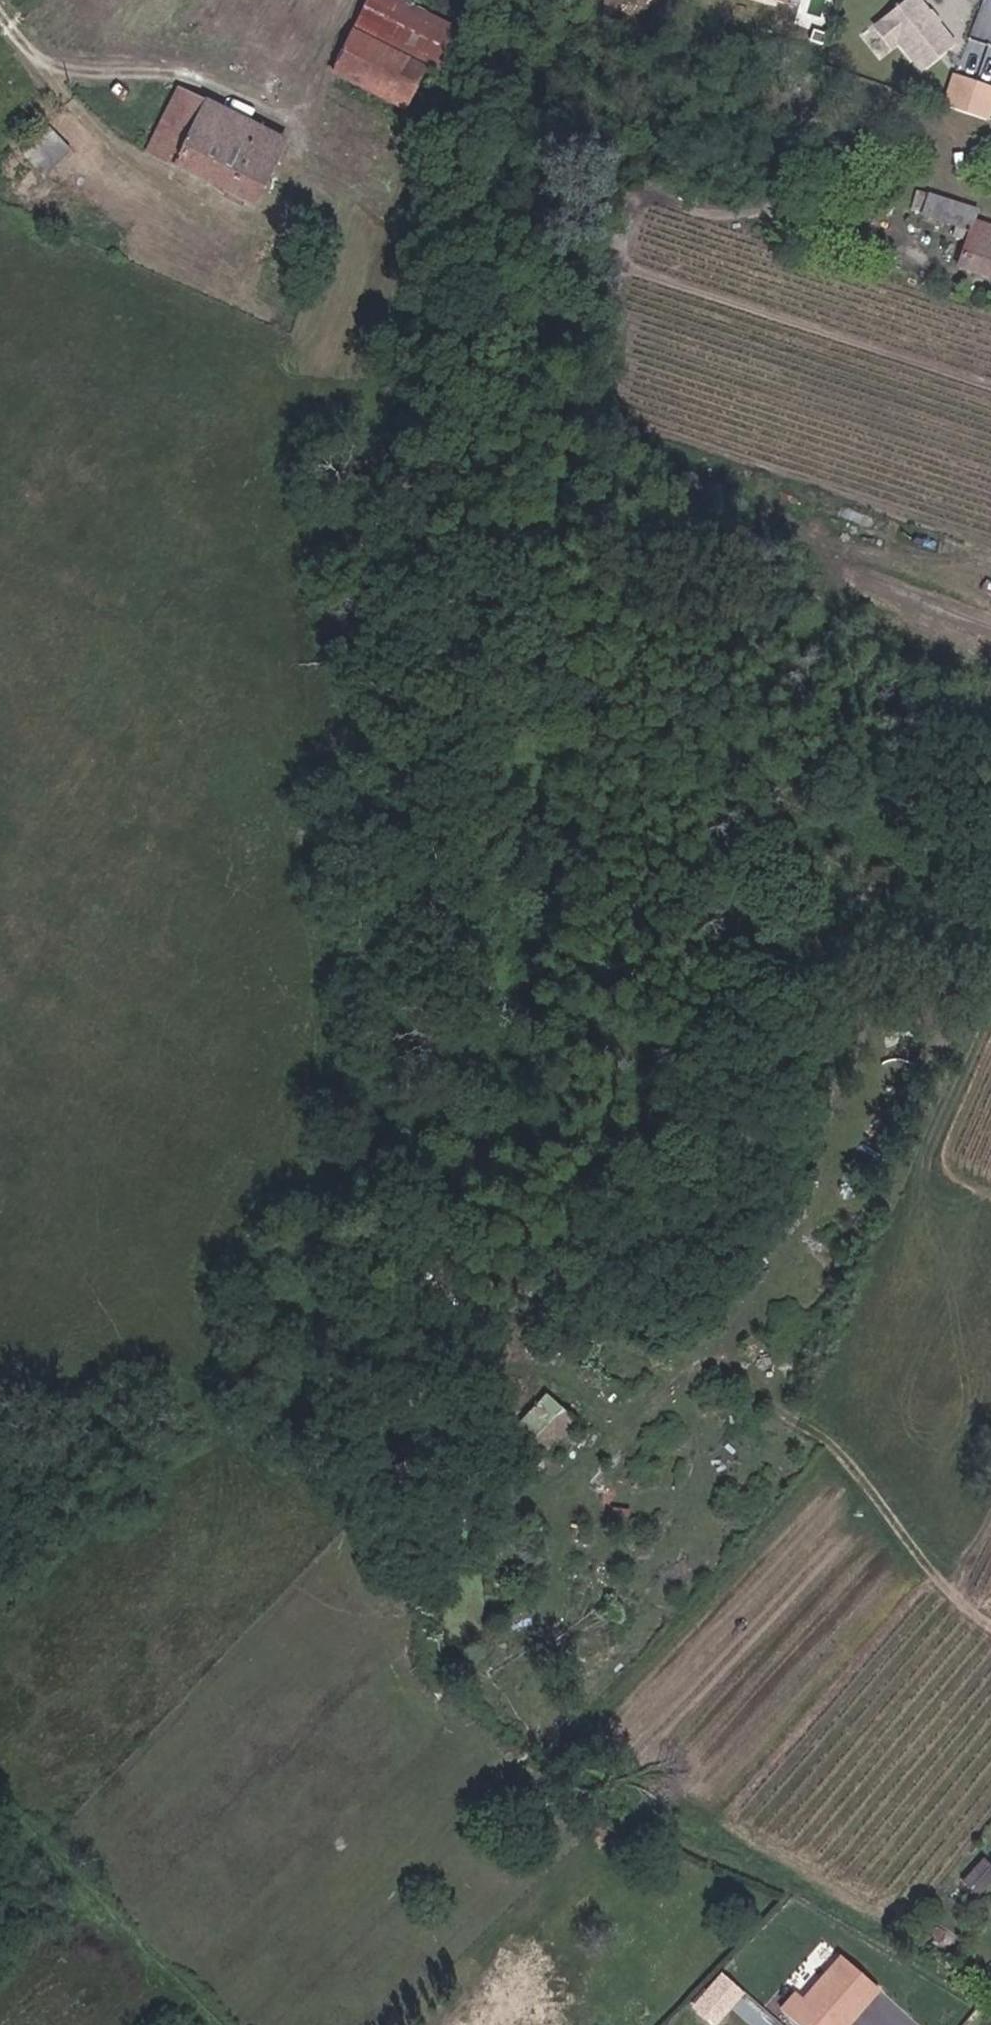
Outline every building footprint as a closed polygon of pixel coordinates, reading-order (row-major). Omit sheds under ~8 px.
[(887,13),(903,33),(910,28),(932,56),(965,31),(942,0),(903,0),(887,13)] [(421,86),(445,96),(464,60),(465,52),(376,9),(354,54),(357,56),(412,81),(391,121),(402,124),(421,86)] [(335,93),(391,121),(412,81),(357,56),(335,93)] [(966,64),(955,93),(990,106),(990,73),(966,64)] [(146,170),(236,217),(268,152),(165,102),(158,116),(169,122),(146,170)] [(956,185),(950,204),(990,217),(978,254),(990,258),(990,196),(956,185)] [(943,1903),(956,1915),(977,1892),(965,1881),(943,1903)] [(863,2006),(826,1973),(783,2017),(774,2008),(760,2024),(761,2024),(845,2024),(863,2006)]
